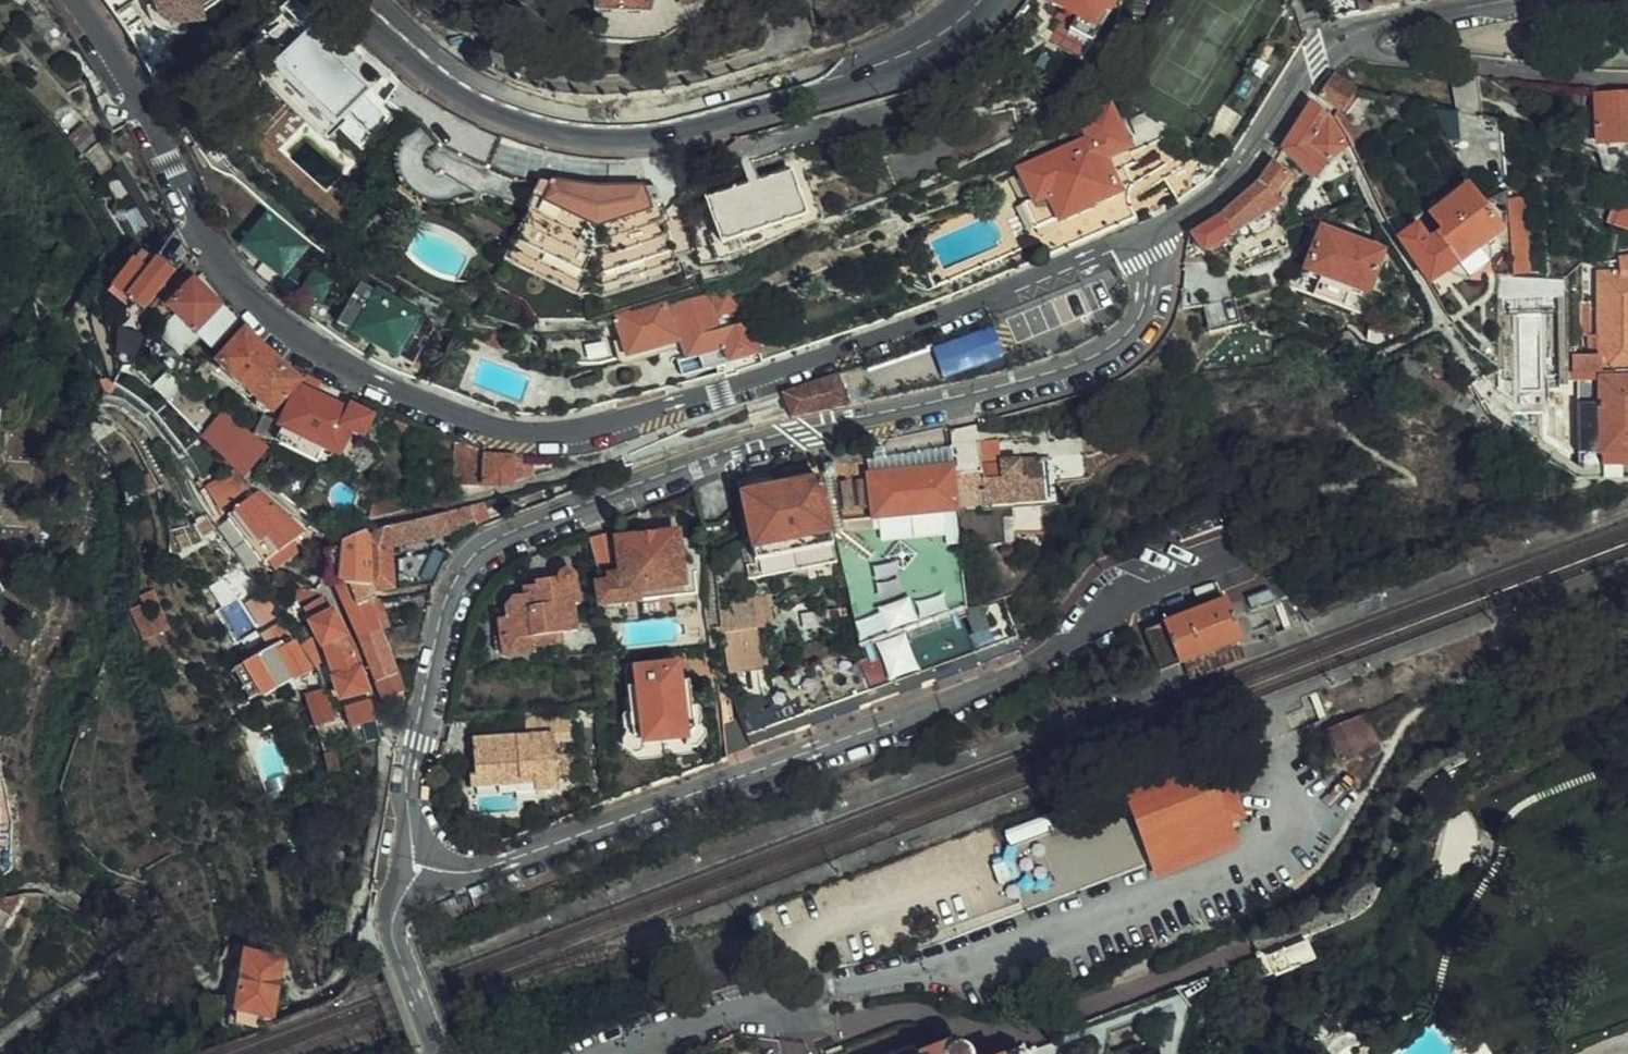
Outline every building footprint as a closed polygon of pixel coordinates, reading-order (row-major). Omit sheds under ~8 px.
[(147,9),(152,13),(161,15),(185,13),(184,2),(186,0),(144,0),(147,9)] [(1052,13),(1065,20),(1101,41),(1119,9),(1115,6),(1118,0),(1060,0),(1052,13)] [(1101,41),(1065,20),(1061,27),(1073,34),(1071,41),(1093,53),(1101,41)] [(288,24),(262,52),(326,110),(354,79),(290,23),(288,24)] [(401,82),(385,69),(363,98),(381,111),(387,102),(401,82)] [(1338,74),(1324,95),(1344,109),(1358,89),(1338,74)] [(57,88),(48,95),(53,100),(45,108),(70,141),(83,127),(73,113),(77,110),(74,105),(57,88)] [(1626,94),(1595,96),(1597,143),(1627,142),(1627,94),(1626,94)] [(1070,133),(1009,158),(1019,183),(1008,187),(1018,213),(1069,193),(1102,180),(1094,161),(1087,142),(1113,132),(1099,95),(1069,107),(1076,125),(1069,127),(1070,133)] [(1294,133),(1284,148),(1313,176),(1318,179),(1328,162),(1346,148),(1346,146),(1331,121),(1322,111),(1314,102),(1294,133)] [(83,127),(70,141),(78,146),(89,163),(101,155),(83,127)] [(1186,137),(1164,151),(1148,162),(1163,186),(1200,160),(1200,159),(1186,137)] [(1094,161),(1102,180),(1119,173),(1112,154),(1094,161)] [(1222,214),(1195,231),(1205,252),(1232,235),(1249,225),(1268,213),(1279,207),(1274,197),(1287,181),(1289,176),(1275,159),(1261,182),(1222,214)] [(693,184),(696,195),(705,228),(788,204),(775,160),(714,178),(693,184)] [(1102,215),(1122,207),(1118,199),(1117,191),(1116,183),(1119,173),(1102,180),(1069,193),(1018,213),(1009,217),(1015,232),(1022,233),(1026,234),(1028,235),(1030,237),(1032,242),(1102,215)] [(579,202),(576,175),(574,175),(520,174),(511,200),(499,232),(540,247),(562,255),(578,256),(644,244),(638,208),(635,186),(614,189),(599,201),(579,202)] [(591,174),(576,175),(579,202),(599,201),(614,189),(635,186),(634,179),(593,183),(591,174)] [(1420,221),(1399,235),(1402,239),(1417,260),(1430,278),(1444,269),(1467,253),(1490,235),(1503,225),(1482,195),(1471,182),(1439,205),(1451,220),(1442,226),(1429,235),(1420,221)] [(1512,237),(1518,266),(1531,267),(1525,193),(1510,195),(1512,237)] [(1430,210),(1442,226),(1451,220),(1439,205),(1430,210)] [(1268,213),(1249,225),(1248,230),(1267,218),(1268,213)] [(1362,309),(1374,314),(1375,314),(1391,273),(1378,267),(1385,247),(1323,224),(1308,265),(1300,286),(1362,309)] [(1467,253),(1444,269),(1458,269),(1468,268),(1474,265),(1483,258),(1486,250),(1490,235),(1467,253)] [(106,272),(125,287),(136,269),(147,253),(157,242),(152,239),(149,238),(138,252),(127,243),(106,272)] [(125,287),(135,295),(169,250),(157,242),(147,253),(136,269),(125,287)] [(1574,367),(1602,368),(1602,367),(1627,367),(1627,257),(1622,258),(1623,271),(1603,270),(1602,271),(1601,356),(1573,353),(1574,367)] [(289,276),(303,285),(312,270),(297,262),(289,276)] [(173,263),(149,289),(163,302),(146,321),(168,342),(185,323),(192,330),(211,312),(198,300),(202,296),(204,292),(173,263)] [(343,267),(338,278),(366,293),(368,289),(371,283),(343,267)] [(597,298),(600,305),(612,343),(636,336),(664,327),(670,345),(683,341),(688,355),(743,339),(733,308),(722,311),(718,296),(733,293),(726,271),(725,268),(654,289),(652,282),(651,281),(619,291),(597,298)] [(366,293),(338,278),(334,284),(338,286),(334,296),(330,293),(321,310),(345,323),(348,317),(378,332),(374,339),(398,352),(405,336),(402,335),(407,325),(410,326),(418,310),(392,295),(390,300),(368,289),(366,293)] [(722,311),(733,308),(737,306),(733,293),(718,296),(722,311)] [(1580,300),(1581,312),(1589,311),(1589,300),(1587,300),(1580,300)] [(1589,311),(1581,312),(1580,333),(1589,333),(1589,311)] [(211,312),(192,330),(199,335),(215,317),(211,312)] [(1373,340),(1386,343),(1388,344),(1388,342),(1395,320),(1375,314),(1374,314),(1373,340)] [(285,366),(285,364),(282,367),(252,340),(230,318),(228,321),(202,349),(251,396),(239,423),(258,428),(259,426),(281,376),(285,366)] [(935,348),(946,377),(1005,354),(994,325),(935,348)] [(596,350),(607,382),(641,371),(631,339),(596,350)] [(283,376),(281,376),(259,426),(265,429),(264,432),(301,450),(308,435),(325,442),(337,417),(351,423),(360,404),(337,393),(340,387),(294,368),(290,366),(283,376)] [(1574,367),(1571,367),(1571,375),(1579,375),(1587,374),(1601,375),(1602,368),(1574,367)] [(1589,478),(1627,479),(1627,367),(1602,367),(1602,368),(1601,375),(1587,374),(1586,414),(1585,442),(1589,443),(1600,442),(1599,454),(1598,469),(1589,469),(1589,478)] [(844,375),(834,378),(839,395),(849,393),(844,375)] [(839,395),(834,378),(800,390),(742,410),(745,419),(747,427),(748,430),(771,424),(769,417),(787,412),(788,419),(843,405),(839,395)] [(210,400),(190,428),(230,467),(253,437),(210,400)] [(9,555),(2,415),(0,414),(0,556),(9,555)] [(472,444),(441,431),(439,471),(451,471),(452,451),(463,452),(465,448),(472,448),(472,444)] [(939,432),(897,440),(898,450),(939,444),(939,438),(939,432)] [(939,444),(941,452),(944,491),(945,496),(946,498),(997,493),(1029,489),(1032,488),(1029,446),(967,452),(966,436),(939,438),(939,444)] [(452,451),(451,471),(450,473),(484,475),(497,472),(499,446),(497,446),(472,444),(472,448),(465,448),(463,452),(452,451)] [(499,446),(497,472),(518,466),(518,445),(506,445),(499,446)] [(830,448),(818,449),(824,484),(825,485),(856,482),(860,506),(922,499),(945,496),(944,491),(941,452),(905,457),(871,460),(841,463),(839,448),(830,448)] [(240,477),(220,461),(191,475),(206,498),(240,477)] [(733,551),(736,567),(750,564),(822,550),(805,466),(730,480),(727,481),(735,524),(740,549),(733,551)] [(270,506),(243,480),(212,505),(250,551),(281,524),(287,519),(294,513),(278,499),(270,506)] [(856,482),(825,485),(831,510),(860,506),(856,482)] [(364,484),(354,507),(369,503),(387,499),(388,494),(364,484)] [(357,572),(326,566),(320,575),(339,621),(359,670),(367,689),(387,679),(385,659),(369,623),(375,620),(373,615),(367,617),(356,588),(363,585),(359,575),(377,572),(374,535),(377,533),(434,520),(430,500),(386,513),(351,521),(357,572)] [(841,614),(845,638),(917,609),(949,595),(946,528),(946,507),(931,509),(874,516),(837,520),(862,537),(855,545),(821,523),(827,549),(834,583),(841,614)] [(295,512),(294,513),(287,519),(303,535),(311,523),(295,512)] [(588,592),(626,588),(625,575),(662,570),(664,582),(683,580),(682,568),(671,569),(664,516),(640,519),(629,521),(605,523),(608,559),(597,561),(598,570),(585,571),(588,592)] [(598,518),(577,519),(580,553),(601,551),(598,518)] [(287,519),(281,524),(294,541),(303,535),(287,519)] [(317,564),(326,566),(357,572),(351,521),(315,540),(317,564)] [(410,571),(427,550),(430,546),(419,536),(382,545),(384,576),(410,571)] [(485,611),(485,630),(521,625),(548,622),(562,620),(559,591),(562,591),(560,569),(558,561),(555,559),(550,559),(547,561),(546,567),(523,570),(524,578),(509,579),(510,587),(501,588),(494,594),(495,609),(485,611)] [(736,567),(702,573),(703,592),(712,632),(718,661),(746,655),(741,616),(750,614),(749,608),(757,605),(753,592),(757,590),(750,564),(736,567)] [(625,575),(626,588),(664,582),(662,570),(625,575)] [(316,601),(308,586),(289,598),(297,610),(306,630),(309,629),(322,668),(318,669),(325,687),(351,680),(337,641),(316,601)] [(1270,589),(1249,596),(1253,607),(1273,599),(1270,589)] [(958,627),(967,652),(988,645),(997,614),(990,593),(954,607),(960,626),(958,627)] [(727,707),(717,710),(719,735),(724,733),(843,693),(920,665),(963,650),(944,602),(950,601),(949,595),(917,609),(845,638),(845,645),(779,660),(721,678),(719,678),(727,707)] [(1227,597),(1148,627),(1165,669),(1186,661),(1225,646),(1241,640),(1245,638),(1229,601),(1227,597)] [(245,644),(260,677),(294,660),(281,634),(278,633),(266,613),(251,621),(259,636),(245,644)] [(1002,626),(997,614),(988,645),(1006,638),(1002,626)] [(521,625),(522,636),(548,633),(548,622),(521,625)] [(485,630),(479,630),(480,641),(489,641),(490,649),(522,644),(522,636),(521,625),(485,630)] [(1247,656),(1241,640),(1186,661),(1192,678),(1247,656)] [(248,683),(260,677),(245,644),(232,650),(248,683)] [(619,672),(610,673),(613,722),(623,733),(665,730),(677,717),(673,670),(657,671),(656,654),(638,655),(637,650),(624,651),(625,657),(619,658),(619,672)] [(305,678),(289,683),(299,710),(304,715),(319,709),(313,692),(309,684),(305,678)] [(354,689),(329,695),(335,717),(345,715),(360,711),(354,689)] [(553,703),(510,704),(510,722),(456,724),(457,755),(478,753),(480,773),(517,771),(517,780),(540,778),(538,731),(554,730),(553,703)] [(350,730),(364,726),(360,711),(345,715),(350,730)] [(1359,713),(1323,728),(1336,758),(1371,744),(1359,713)] [(321,733),(315,757),(326,760),(329,748),(332,736),(321,733)] [(256,744),(264,782),(280,778),(272,741),(256,744)] [(1214,781),(1201,751),(1122,781),(1131,804),(1154,864),(1233,835),(1231,826),(1249,820),(1232,775),(1214,781)] [(478,753),(457,755),(458,773),(480,773),(478,753)] [(517,771),(480,773),(480,781),(517,780),(517,771)] [(1119,783),(1008,824),(1014,840),(1125,799),(1119,783)] [(1436,865),(1461,870),(1473,819),(1447,814),(1436,865)] [(208,983),(188,983),(187,987),(186,1000),(197,1014),(215,1014),(216,1011),(216,1002),(256,1004),(263,967),(267,948),(229,937),(224,938),(220,942),(216,946),(211,969),(208,983)] [(1264,948),(1259,950),(1266,972),(1275,968),(1276,971),(1317,958),(1311,938),(1271,951),(1267,950),(1264,948)] [(1152,1016),(1158,1019),(1160,1011),(1167,1013),(1170,1003),(1157,999),(1152,1016)] [(1160,1011),(1158,1019),(1164,1021),(1167,1013),(1160,1011)] [(971,1052),(964,1046),(957,1046),(951,1047),(949,1043),(923,1053),(972,1053),(971,1052)]
